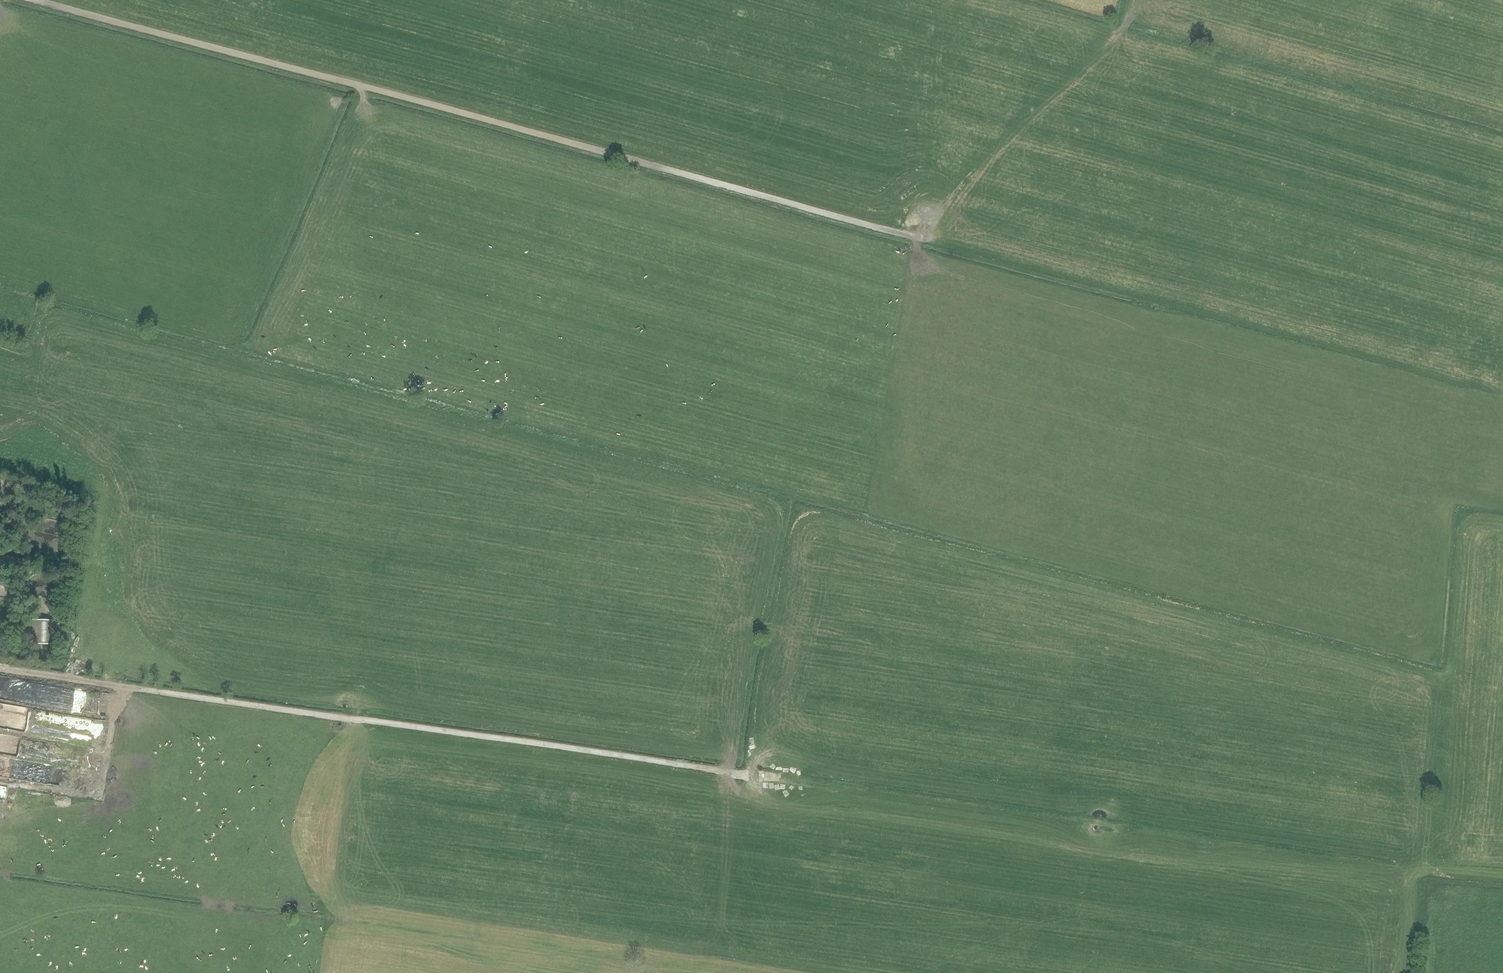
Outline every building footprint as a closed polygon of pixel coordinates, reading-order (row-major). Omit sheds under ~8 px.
[(55,620),(32,620),(32,644),(54,644),(55,620)] [(48,731),(50,717),(40,717),(39,722),(34,721),(34,729),(48,731)]
